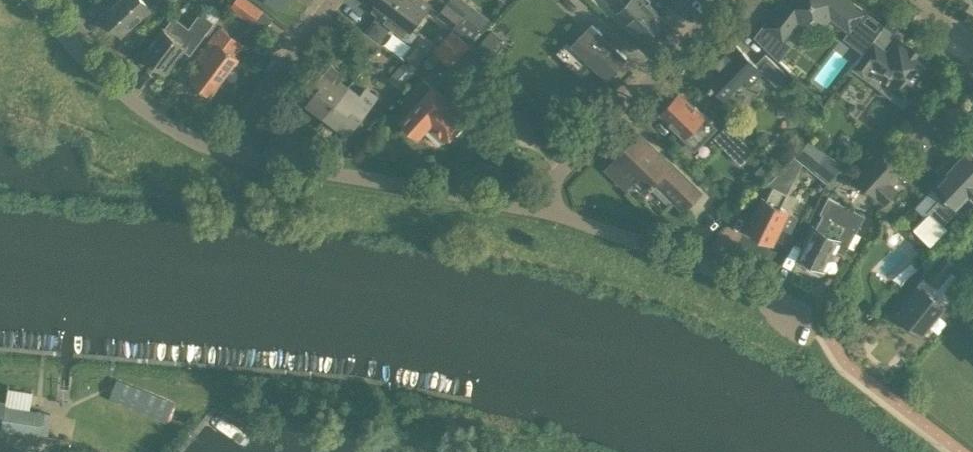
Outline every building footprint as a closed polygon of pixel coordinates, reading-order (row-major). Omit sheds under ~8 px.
[(152,5),(157,0),(118,0),(102,15),(106,19),(106,24),(111,30),(116,30),(121,35),(153,6),(152,5)] [(230,7),(253,24),(254,22),(265,31),(273,20),(262,12),(263,10),(249,0),(235,0),(230,7)] [(424,0),(378,0),(376,3),(411,30),(430,4),(424,0)] [(453,29),(452,31),(470,46),(482,28),(465,16),(473,5),(465,0),(449,0),(447,3),(465,16),(453,29)] [(560,11),(571,0),(548,0),(560,11)] [(663,19),(648,4),(651,1),(651,0),(622,0),(627,5),(618,13),(644,39),(646,36),(650,36),(654,32),(654,29),(663,19)] [(848,0),(784,0),(764,26),(783,41),(798,22),(803,26),(813,13),(827,23),(831,17),(851,32),(865,13),(848,0)] [(447,3),(437,17),(453,29),(465,16),(447,3)] [(144,55),(166,72),(183,49),(190,54),(214,22),(201,13),(189,29),(173,17),(144,55)] [(606,79),(627,57),(592,23),(571,44),(606,79)] [(243,46),(220,28),(197,58),(204,64),(191,82),(210,97),(239,59),(235,56),(243,46)] [(379,44),(362,31),(354,42),(371,55),(379,44)] [(451,67),(470,46),(452,31),(434,52),(451,67)] [(501,40),(491,31),(476,47),(486,56),(501,40)] [(402,52),(412,63),(428,49),(418,38),(402,52)] [(864,78),(874,65),(890,78),(884,85),(906,103),(919,86),(916,84),(932,64),(916,52),(918,49),(915,47),(913,50),(898,38),(888,51),(874,40),(851,68),(864,78)] [(787,75),(765,53),(756,63),(735,43),(717,61),(714,58),(699,74),(702,77),(700,79),(711,91),(714,88),(724,98),(744,78),(750,84),(762,72),(776,86),(787,75)] [(302,99),(324,117),(348,86),(336,77),(342,70),(331,61),(302,99)] [(398,87),(412,71),(403,63),(388,79),(398,87)] [(426,81),(417,92),(422,97),(401,120),(419,137),(428,127),(444,141),(467,117),(433,85),(432,86),(426,81)] [(360,96),(348,86),(324,117),(347,135),(377,97),(366,88),(360,96)] [(680,93),(661,113),(680,132),(677,136),(686,145),(696,134),(700,138),(712,126),(702,117),(703,116),(680,93)] [(654,185),(652,183),(653,182),(682,210),(699,192),(640,134),(606,169),(625,187),(632,180),(644,192),(649,186),(651,188),(654,185)] [(736,134),(723,147),(740,164),(753,151),(736,134)] [(814,167),(826,152),(808,136),(795,152),(814,167)] [(972,206),(972,199),(969,194),(972,190),(972,152),(969,148),(955,162),(952,158),(939,171),(943,175),(933,185),(934,186),(914,207),(925,217),(929,213),(942,225),(957,210),(963,216),(972,206)] [(877,151),(875,153),(854,176),(883,203),(896,188),(888,181),(898,170),(877,151)] [(801,164),(791,158),(780,170),(794,177),(801,164)] [(792,232),(799,218),(788,213),(789,212),(780,207),(786,195),(772,188),(766,200),(762,198),(746,230),(773,243),(781,227),(792,232)] [(808,236),(809,237),(799,257),(796,262),(821,275),(836,245),(846,250),(866,211),(830,193),(822,209),(825,210),(818,224),(815,223),(808,236)] [(729,222),(738,214),(726,202),(718,210),(729,222)] [(943,254),(917,285),(921,287),(898,316),(922,335),(946,307),(934,297),(933,291),(955,264),(943,254)] [(174,403),(116,380),(111,392),(109,399),(166,422),(174,403)] [(47,437),(51,413),(6,406),(6,402),(0,401),(0,426),(2,426),(1,430),(3,430),(47,437)]
